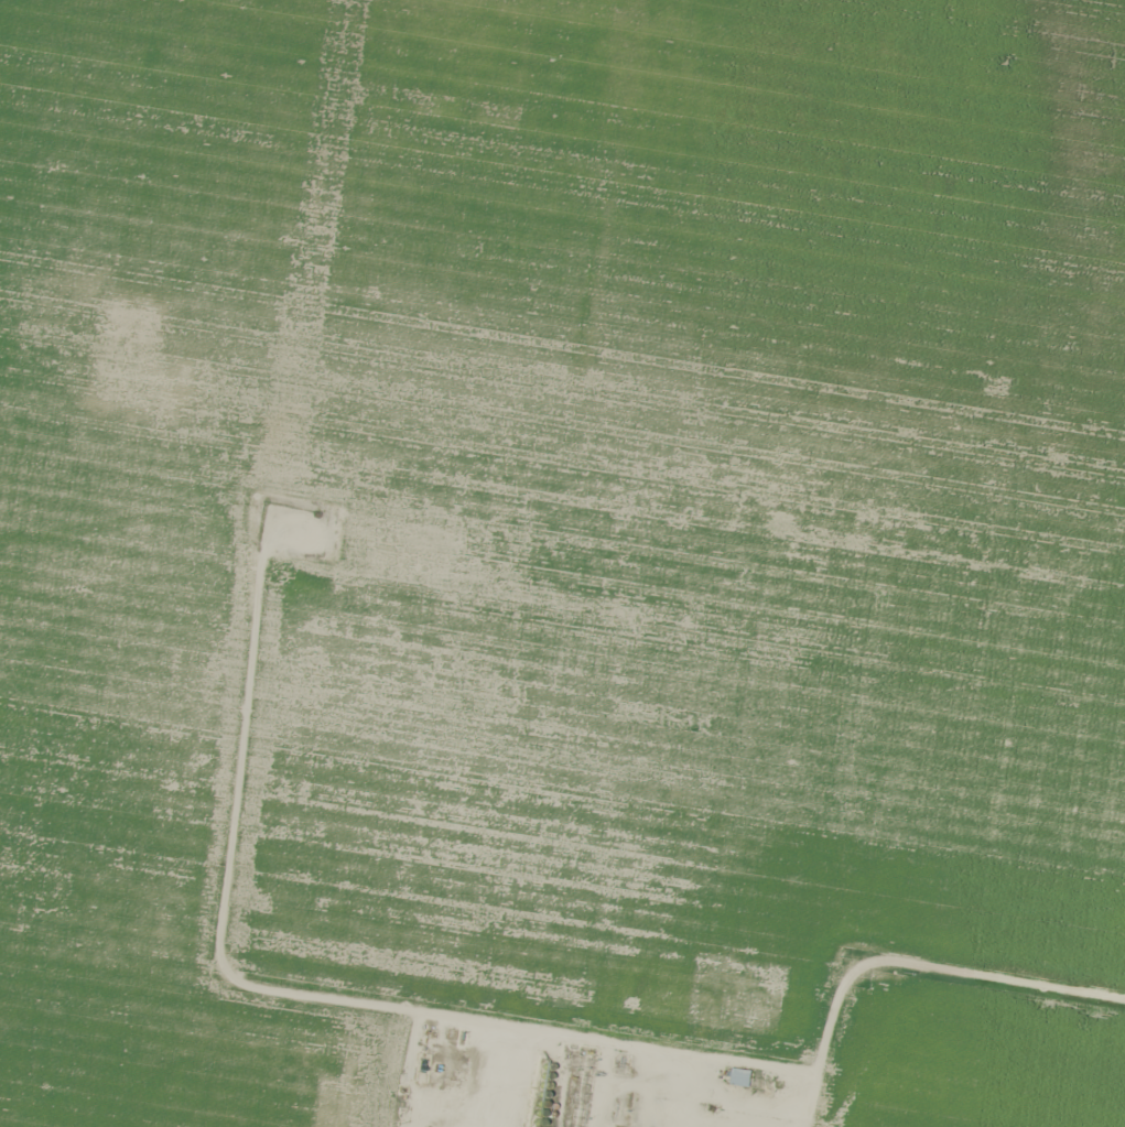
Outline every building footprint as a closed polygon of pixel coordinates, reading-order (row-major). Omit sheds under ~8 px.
[(725,1086),(744,1087),(745,1069),(725,1069),(725,1086)]
